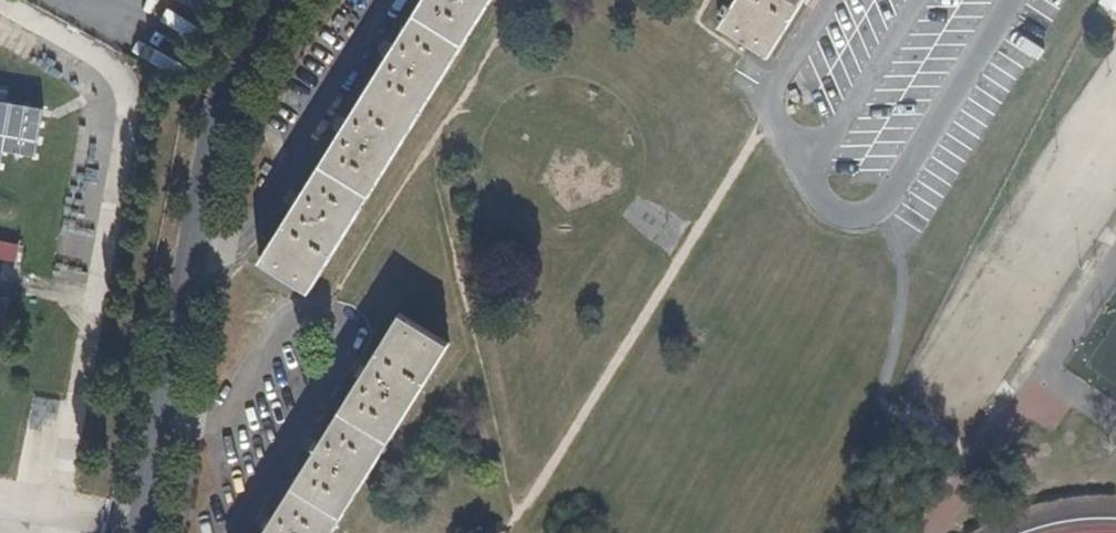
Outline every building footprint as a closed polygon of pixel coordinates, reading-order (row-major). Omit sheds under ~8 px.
[(317,294),(499,0),(432,0),(268,265),(317,294)] [(779,57),(815,0),(747,0),(730,28),(779,57)] [(1098,3),(1115,13),(1115,0),(1099,0),(1098,3)] [(0,116),(0,139),(8,158),(40,145),(25,106),(0,116)] [(12,262),(16,244),(0,241),(0,260),(12,262)] [(0,298),(0,321),(6,322),(10,300),(0,298)] [(410,318),(276,532),(342,532),(458,348),(410,318)]
